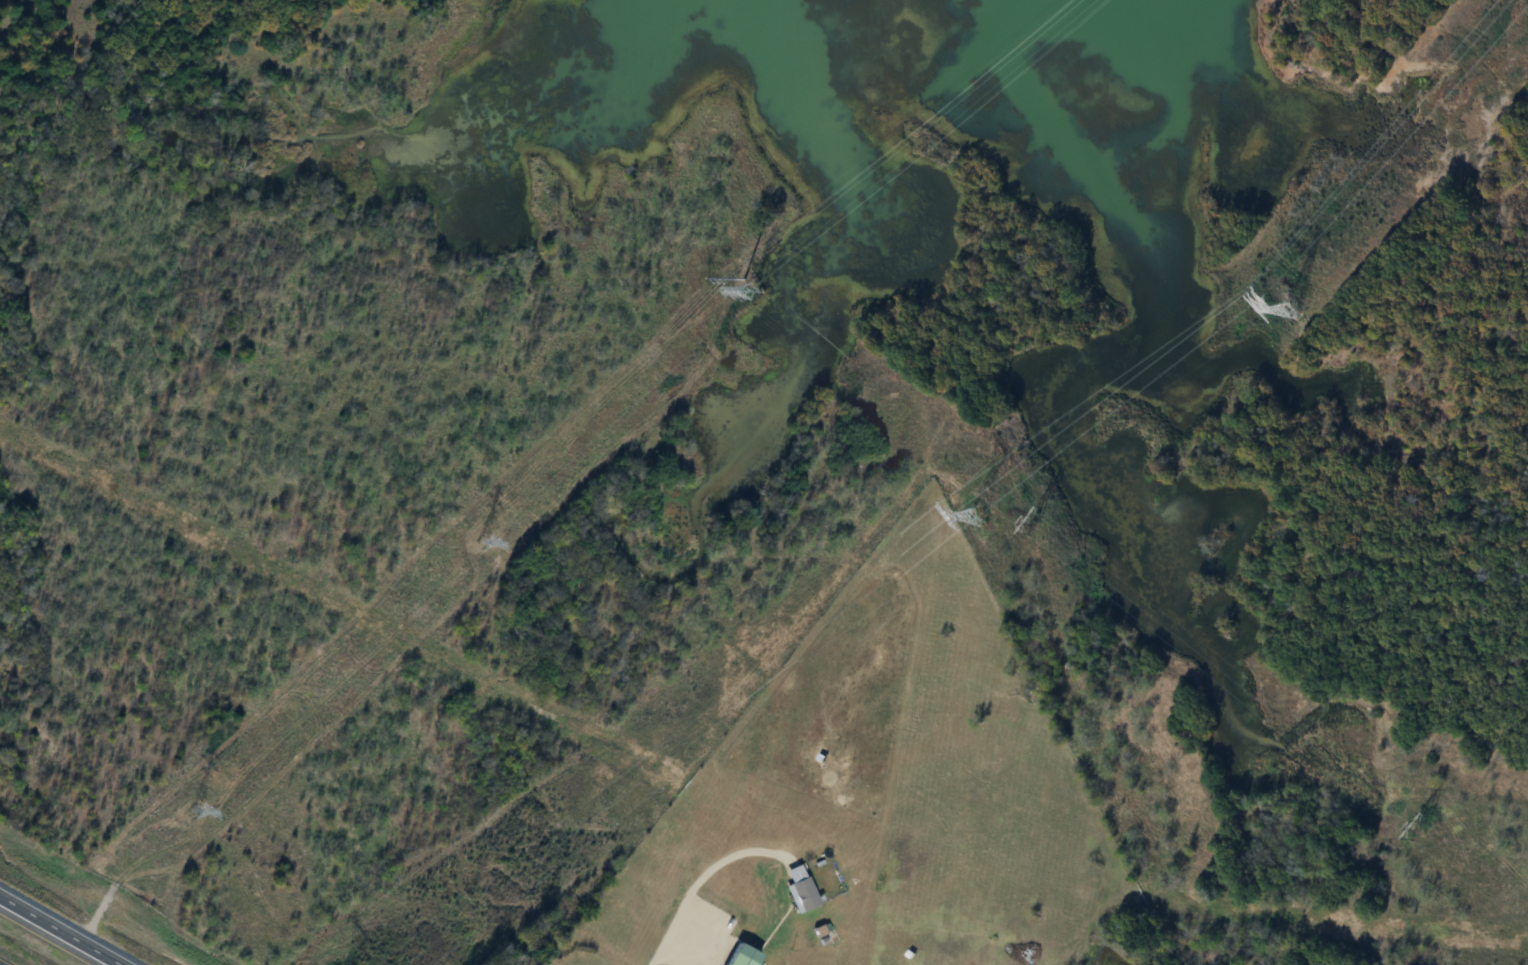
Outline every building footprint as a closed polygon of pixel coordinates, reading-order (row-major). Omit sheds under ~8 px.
[(816,906),(804,877),(786,884),(798,913),(816,906)] [(759,953),(733,940),(720,964),(753,964),(759,953)]
